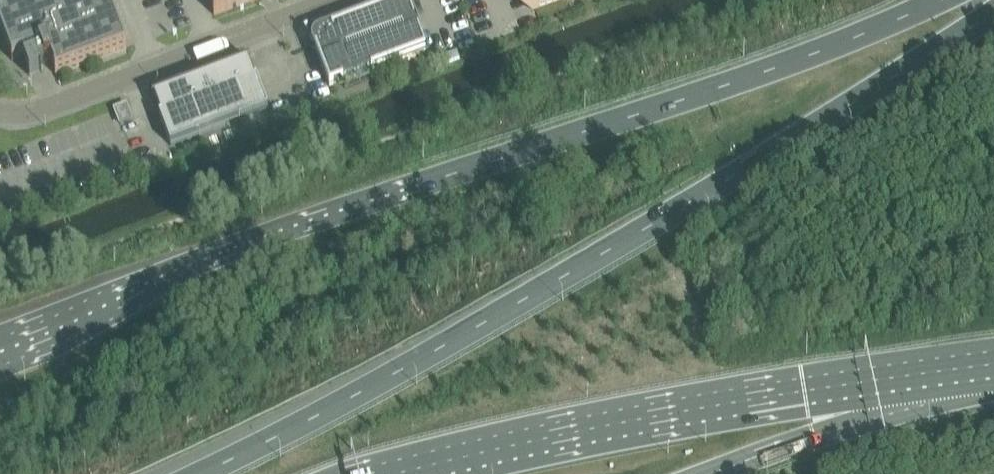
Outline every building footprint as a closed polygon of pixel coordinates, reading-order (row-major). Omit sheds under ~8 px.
[(24,62),(30,78),(30,75),(40,71),(42,73),(39,66),(45,64),(52,62),(56,73),(55,73),(56,76),(126,49),(108,0),(45,0),(0,17),(0,29),(12,62),(15,61),(15,60),(23,57),(25,62),(24,62)] [(215,15),(214,16),(257,0),(209,0),(215,15)] [(517,17),(562,0),(510,0),(517,17)] [(323,38),(321,42),(322,46),(323,48),(318,50),(317,48),(315,49),(329,87),(426,50),(407,1),(331,30),(332,33),(327,35),(323,38)] [(161,116),(159,117),(171,147),(268,110),(257,80),(255,80),(249,63),(250,62),(250,60),(152,97),(153,99),(154,98),(161,116)] [(126,107),(115,111),(121,125),(132,121),(126,107)]
